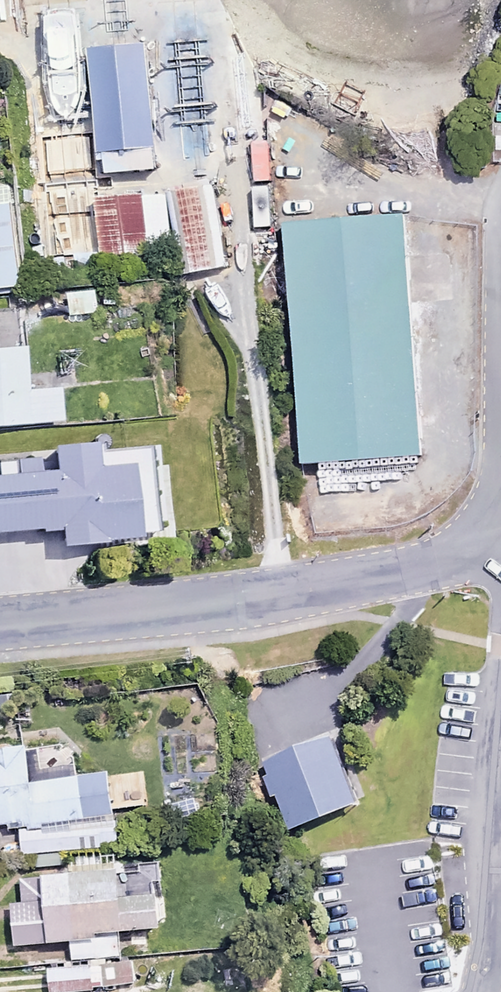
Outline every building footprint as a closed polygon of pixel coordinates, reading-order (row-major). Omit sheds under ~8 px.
[(94,135),(96,173),(153,169),(147,45),(89,48),(94,135)] [(94,173),(94,135),(40,138),(46,253),(98,250),(94,173)] [(218,266),(204,184),(153,192),(167,275),(218,266)] [(139,194),(102,197),(106,256),(143,254),(139,194)] [(411,446),(397,198),(280,205),(294,452),(411,446)] [(14,205),(0,206),(0,288),(20,286),(14,205)] [(95,311),(93,289),(64,292),(66,313),(95,311)] [(22,346),(0,348),(0,424),(59,420),(57,387),(25,389),(22,346)] [(50,446),(52,470),(36,471),(35,454),(0,457),(0,529),(59,525),(61,541),(156,534),(150,448),(95,452),(94,442),(50,446)] [(259,760),(284,830),(361,802),(336,732),(259,760)] [(116,843),(108,770),(74,774),(73,762),(41,766),(38,744),(0,748),(0,823),(16,822),(19,854),(65,848),(99,845),(116,843)] [(196,818),(193,797),(167,801),(170,822),(196,818)] [(65,848),(67,869),(12,873),(17,942),(101,936),(100,930),(161,926),(158,891),(120,894),(118,865),(114,866),(112,850),(100,851),(99,845),(65,848)] [(51,968),(51,991),(90,990),(90,986),(131,984),(130,954),(57,957),(57,967),(51,968)] [(37,974),(0,973),(0,991),(37,991),(37,974)]
